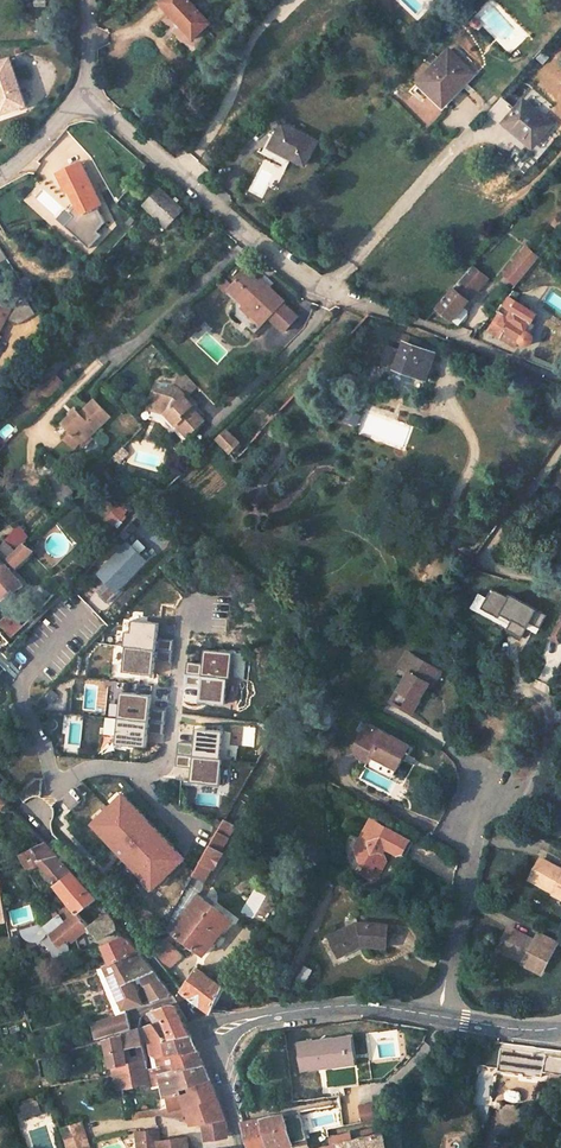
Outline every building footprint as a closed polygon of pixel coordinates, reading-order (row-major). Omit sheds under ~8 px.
[(190,39),(208,23),(188,1),(189,0),(156,0),(154,1),(190,39)] [(443,96),(445,98),(454,89),(456,87),(458,89),(471,75),(467,72),(447,53),(425,77),(433,83),(431,85),(443,96)] [(23,108),(10,60),(0,63),(0,115),(23,108)] [(530,89),(504,122),(532,145),(550,124),(541,116),(551,105),(530,89)] [(265,148),(300,167),(314,142),(279,124),(265,148)] [(78,162),(54,173),(63,191),(67,190),(74,204),(78,213),(95,205),(98,203),(78,162)] [(140,205),(163,227),(178,211),(155,189),(140,205)] [(78,213),(74,204),(69,209),(73,213),(62,224),(87,247),(99,233),(95,229),(102,221),(95,205),(78,213)] [(527,245),(505,274),(518,285),(541,255),(527,245)] [(242,270),(225,289),(243,305),(252,314),(256,310),(259,313),(266,318),(268,316),(283,330),(297,315),(282,301),(283,299),(267,286),(264,290),(242,270)] [(475,287),(461,274),(434,306),(450,320),(466,301),(464,299),(475,287)] [(497,314),(488,329),(498,335),(502,328),(520,339),(518,341),(524,344),(525,344),(526,344),(527,344),(529,344),(530,342),(531,341),(532,340),(532,338),(532,336),(530,334),(529,334),(525,330),(535,314),(507,298),(501,306),(513,312),(507,320),(497,314)] [(33,314),(24,299),(8,309),(0,305),(0,324),(3,318),(16,325),(33,314)] [(260,325),(266,318),(259,313),(256,310),(252,314),(243,305),(241,307),(260,325)] [(502,328),(498,335),(515,346),(518,341),(520,339),(502,328)] [(394,367),(413,374),(414,370),(425,374),(433,352),(403,342),(394,367)] [(156,383),(149,410),(163,414),(185,437),(203,421),(190,408),(191,406),(183,398),(195,386),(180,371),(175,377),(172,387),(156,383)] [(55,374),(41,388),(47,393),(60,379),(55,374)] [(61,440),(70,449),(76,443),(78,444),(86,437),(106,419),(90,402),(77,415),(73,412),(60,424),(68,434),(61,440)] [(215,438),(228,453),(238,443),(225,429),(215,438)] [(14,451),(27,438),(21,431),(7,443),(14,451)] [(86,437),(78,444),(81,448),(89,440),(86,437)] [(103,567),(117,581),(103,594),(111,602),(154,560),(133,539),(103,567)] [(20,585),(5,570),(25,550),(17,545),(11,550),(3,540),(0,543),(0,600),(20,585)] [(511,620),(506,629),(520,637),(525,627),(528,622),(537,627),(545,614),(508,594),(506,597),(489,588),(482,601),(479,607),(496,617),(499,613),(511,620)] [(479,607),(482,601),(474,597),(469,607),(494,621),(496,617),(479,607)] [(9,636),(20,625),(9,614),(0,622),(0,625),(9,636)] [(550,634),(560,640),(560,638),(560,614),(550,634)] [(122,673),(155,674),(155,649),(149,649),(149,637),(157,637),(158,621),(125,620),(122,673)] [(528,622),(525,627),(535,632),(537,627),(528,622)] [(409,715),(425,688),(421,686),(424,680),(431,684),(438,671),(406,652),(397,667),(413,675),(408,683),(401,680),(388,703),(409,715)] [(396,767),(402,757),(405,759),(412,746),(367,722),(355,745),(359,761),(390,777),(396,767)] [(192,859),(126,791),(92,824),(158,892),(192,859)] [(192,874),(202,880),(210,867),(212,868),(222,851),(219,849),(234,824),(223,818),(192,874)] [(375,862),(382,866),(385,859),(384,854),(383,850),(385,846),(390,849),(404,856),(412,840),(376,820),(366,823),(354,845),(358,860),(372,867),(375,862)] [(37,860),(56,855),(43,841),(20,854),(27,872),(40,864),(37,860)] [(75,913),(77,914),(94,899),(86,890),(71,872),(63,863),(56,855),(37,860),(40,864),(57,884),(55,886),(75,913)] [(560,893),(560,867),(541,856),(535,868),(533,867),(530,872),(533,873),(531,877),(547,886),(552,877),(560,882),(556,890),(560,893)] [(186,885),(195,892),(202,880),(192,874),(186,885)] [(173,931),(203,951),(229,918),(195,892),(186,885),(164,925),(173,931)] [(47,938),(55,947),(70,940),(75,936),(88,927),(96,938),(115,928),(111,919),(105,912),(87,926),(77,914),(75,913),(63,923),(58,917),(55,920),(57,923),(56,925),(49,922),(33,934),(34,936),(36,938),(39,939),(41,939),(43,939),(46,939),(47,938)] [(356,946),(361,945),(384,946),(385,922),(363,921),(347,928),(346,925),(330,932),(336,943),(330,945),(336,956),(356,946)] [(499,941),(501,943),(500,945),(516,953),(520,945),(529,950),(525,958),(542,967),(557,938),(540,929),(535,938),(510,924),(510,926),(504,937),(502,936),(499,941)] [(336,943),(330,932),(325,935),(330,945),(336,943)] [(149,950),(160,963),(170,955),(163,946),(172,939),(168,934),(149,950)] [(125,1007),(140,1003),(127,973),(137,968),(151,1001),(165,997),(167,996),(168,994),(168,992),(165,987),(161,983),(136,950),(127,940),(121,935),(113,940),(102,945),(110,962),(103,966),(93,968),(112,1011),(125,1007)] [(70,940),(55,947),(52,949),(53,955),(80,950),(75,936),(70,940)] [(293,979),(301,984),(309,970),(300,966),(293,979)] [(182,992),(210,1010),(223,984),(195,967),(179,988),(182,992)] [(204,1064),(202,1064),(199,1055),(196,1048),(192,1041),(188,1033),(184,1023),(177,1006),(176,1004),(174,1003),(171,1003),(170,1004),(155,1008),(165,1021),(171,1035),(167,1036),(154,1021),(137,1026),(129,1028),(105,1036),(114,1074),(117,1089),(141,1083),(151,1084),(160,1082),(164,1097),(165,1098),(167,1107),(160,1108),(126,1112),(127,1117),(169,1112),(168,1110),(188,1105),(189,1123),(199,1122),(199,1123),(206,1122),(207,1139),(221,1137),(221,1134),(225,1133),(224,1121),(221,1113),(208,1079),(206,1072),(204,1064)] [(126,1012),(125,1007),(112,1011),(114,1016),(126,1012)] [(114,1016),(90,1023),(94,1036),(129,1026),(126,1012),(114,1016)] [(511,1068),(511,1071),(518,1072),(521,1076),(528,1077),(528,1075),(540,1076),(540,1073),(560,1076),(560,1069),(560,1057),(543,1055),(543,1053),(520,1049),(498,1046),(494,1065),(511,1068)] [(158,1099),(160,1108),(167,1107),(165,1098),(158,1099)] [(21,1105),(18,1106),(21,1115),(38,1110),(34,1100),(29,1102),(21,1105)] [(359,1105),(361,1120),(380,1118),(383,1102),(359,1105)] [(240,1122),(248,1147),(281,1147),(290,1146),(280,1113),(242,1122),(240,1122)] [(65,1147),(90,1147),(81,1120),(58,1128),(65,1147)] [(186,1136),(182,1136),(160,1140),(157,1125),(136,1127),(138,1147),(188,1147),(186,1136)] [(326,1144),(322,1128),(305,1131),(310,1147),(326,1144)] [(383,1131),(371,1134),(370,1128),(350,1133),(349,1131),(328,1137),(329,1143),(326,1144),(310,1147),(386,1147),(383,1131)]
